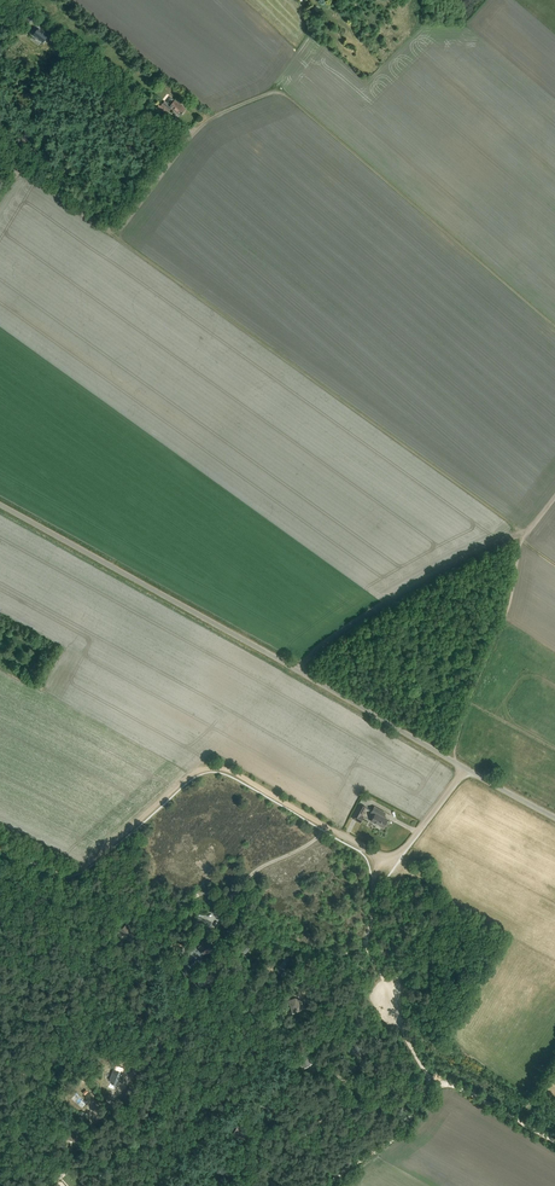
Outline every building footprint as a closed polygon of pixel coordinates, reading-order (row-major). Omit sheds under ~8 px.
[(35,26),(32,30),(34,32),(32,35),(42,43),(47,36),(35,26)] [(60,43),(54,50),(61,56),(67,49),(60,43)] [(164,101),(161,105),(159,104),(156,107),(166,114),(171,108),(180,115),(185,108),(174,100),(170,106),(164,101)] [(366,807),(360,803),(355,813),(353,817),(361,821),(364,816),(362,815),(366,807)] [(386,813),(380,810),(374,807),(371,812),(375,814),(371,821),(383,827),(387,819),(383,817),(386,813)] [(136,934),(126,923),(119,929),(120,930),(117,932),(120,935),(123,933),(129,940),(136,934)] [(199,949),(196,951),(201,957),(204,955),(205,956),(215,948),(209,940),(199,948),(199,949)] [(246,954),(252,945),(247,941),(239,951),(241,953),(243,951),(246,954)] [(292,963),(290,961),(291,959),(286,956),(279,966),(284,970),(287,965),(290,967),(292,963)] [(215,985),(215,976),(204,976),(204,986),(215,985)] [(198,989),(189,979),(185,983),(194,993),(198,989)] [(301,1000),(296,998),(288,1000),(291,1012),(302,1010),(301,1000)] [(352,1052),(352,1051),(360,1055),(364,1047),(353,1042),(348,1051),(352,1052)] [(310,1064),(305,1054),(299,1057),(304,1068),(310,1064)] [(117,1085),(119,1081),(122,1082),(125,1077),(121,1075),(122,1072),(119,1071),(118,1074),(113,1072),(112,1074),(109,1080),(111,1080),(110,1082),(117,1085)] [(82,1108),(87,1102),(77,1094),(72,1100),(82,1108)] [(264,1106),(271,1112),(273,1113),(277,1109),(274,1107),(275,1106),(268,1101),(269,1099),(265,1096),(260,1104),(264,1107),(264,1106)] [(247,1126),(240,1122),(233,1133),(240,1137),(247,1126)] [(82,1127),(71,1125),(68,1139),(78,1141),(82,1127)] [(233,1165),(220,1161),(217,1172),(229,1176),(233,1165)]
